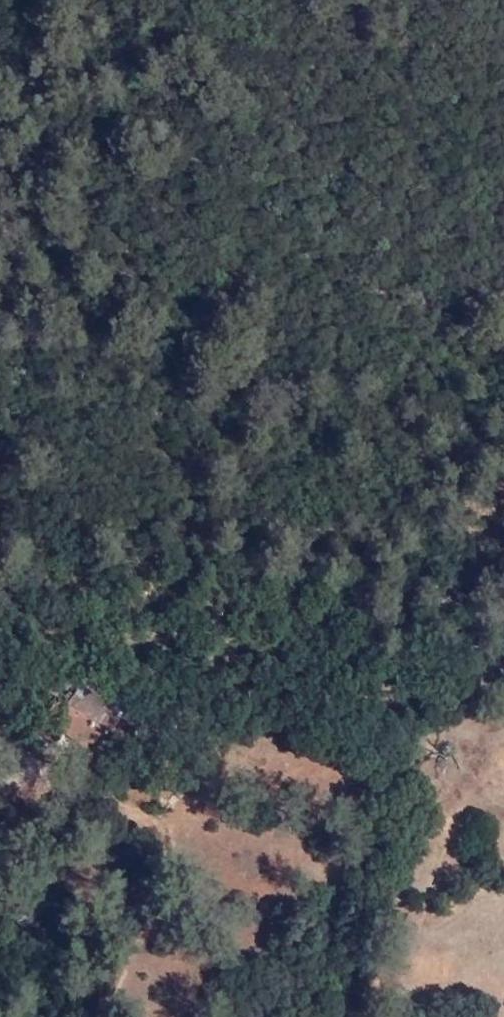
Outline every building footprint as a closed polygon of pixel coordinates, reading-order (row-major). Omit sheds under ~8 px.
[(92,704),(63,683),(49,704),(40,697),(18,729),(38,743),(47,730),(73,750),(86,731),(100,741),(113,725),(89,708),(92,704)]
